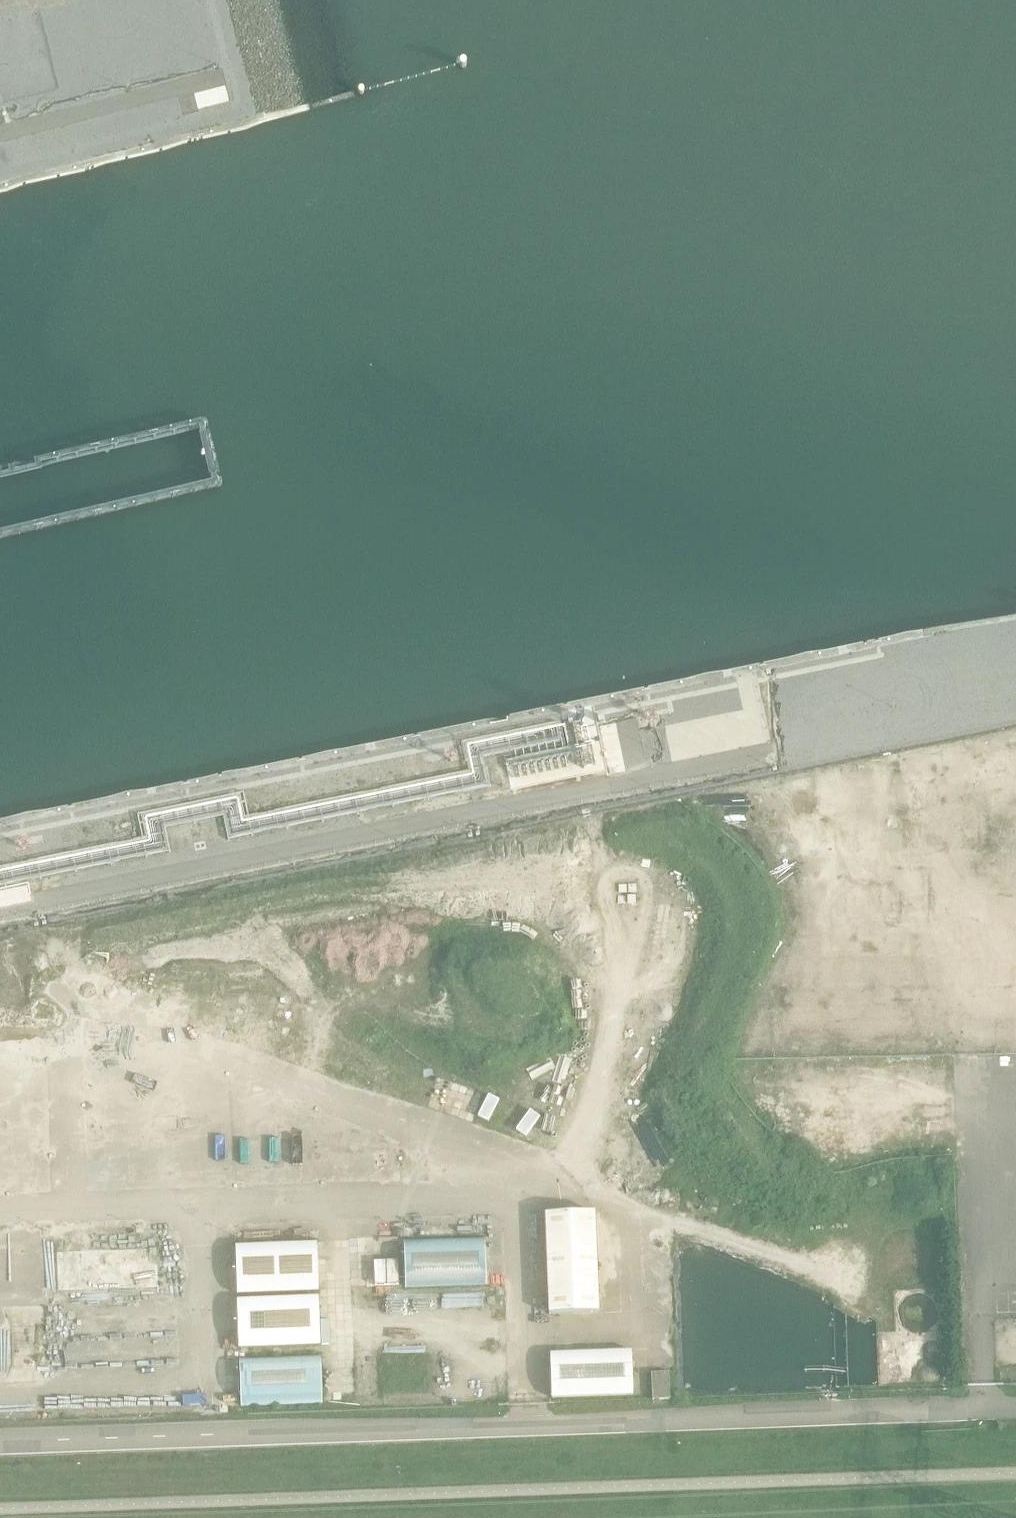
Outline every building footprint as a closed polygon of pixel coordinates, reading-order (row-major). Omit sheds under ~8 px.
[(507,757),(513,786),(606,767),(600,738),(507,757)] [(968,911),(1015,910),(1015,884),(1008,884),(1008,866),(967,867),(968,911)] [(928,915),(930,869),(886,868),(885,914),(928,915)] [(966,978),(1015,976),(1015,930),(964,932),(966,978)] [(874,982),(931,982),(931,936),(863,937),(863,959),(874,959),(874,982)] [(43,1041),(43,1076),(65,1076),(65,1041),(43,1041)] [(135,1048),(124,1048),(114,1049),(115,1081),(135,1081),(135,1048)] [(45,1189),(66,1188),(65,1155),(44,1156),(45,1189)] [(549,1314),(598,1313),(594,1212),(545,1214),(549,1314)] [(405,1288),(487,1285),(485,1237),(404,1240),(405,1288)] [(318,1291),(317,1243),(235,1246),(237,1294),(318,1291)] [(318,1297),(237,1301),(239,1348),(320,1345),(318,1297)] [(550,1353),(552,1398),(633,1395),(631,1351),(550,1353)] [(321,1356),(239,1359),(242,1407),(323,1404),(321,1356)] [(651,1373),(652,1400),(670,1399),(669,1372),(651,1373)]
